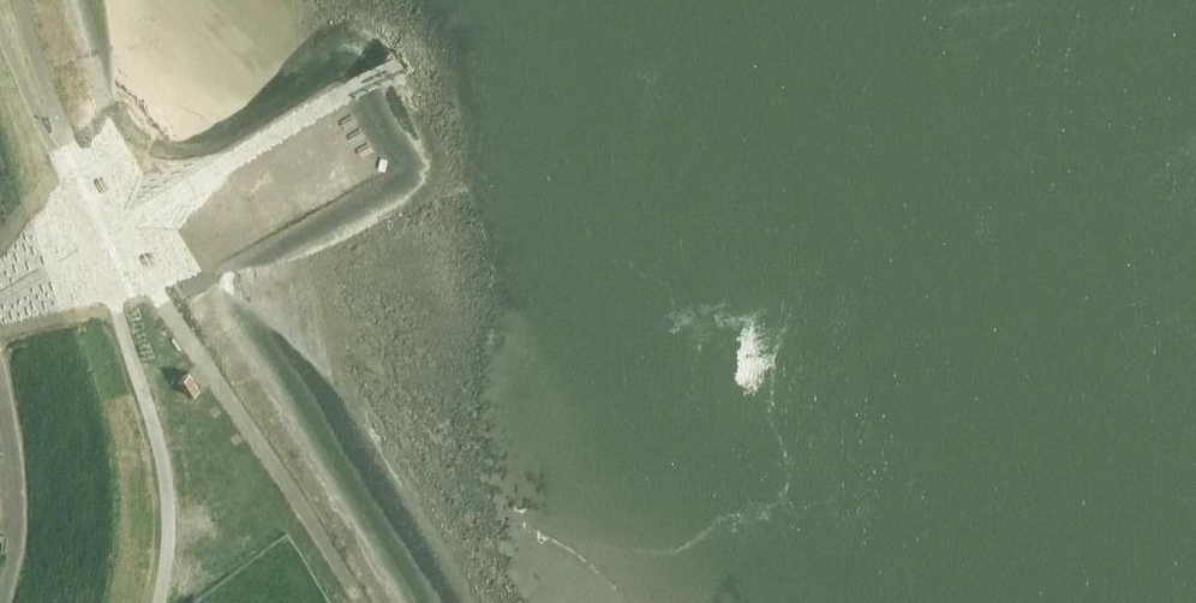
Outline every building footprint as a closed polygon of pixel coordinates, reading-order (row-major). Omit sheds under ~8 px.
[(190,371),(178,379),(189,395),(201,387),(190,371)]
